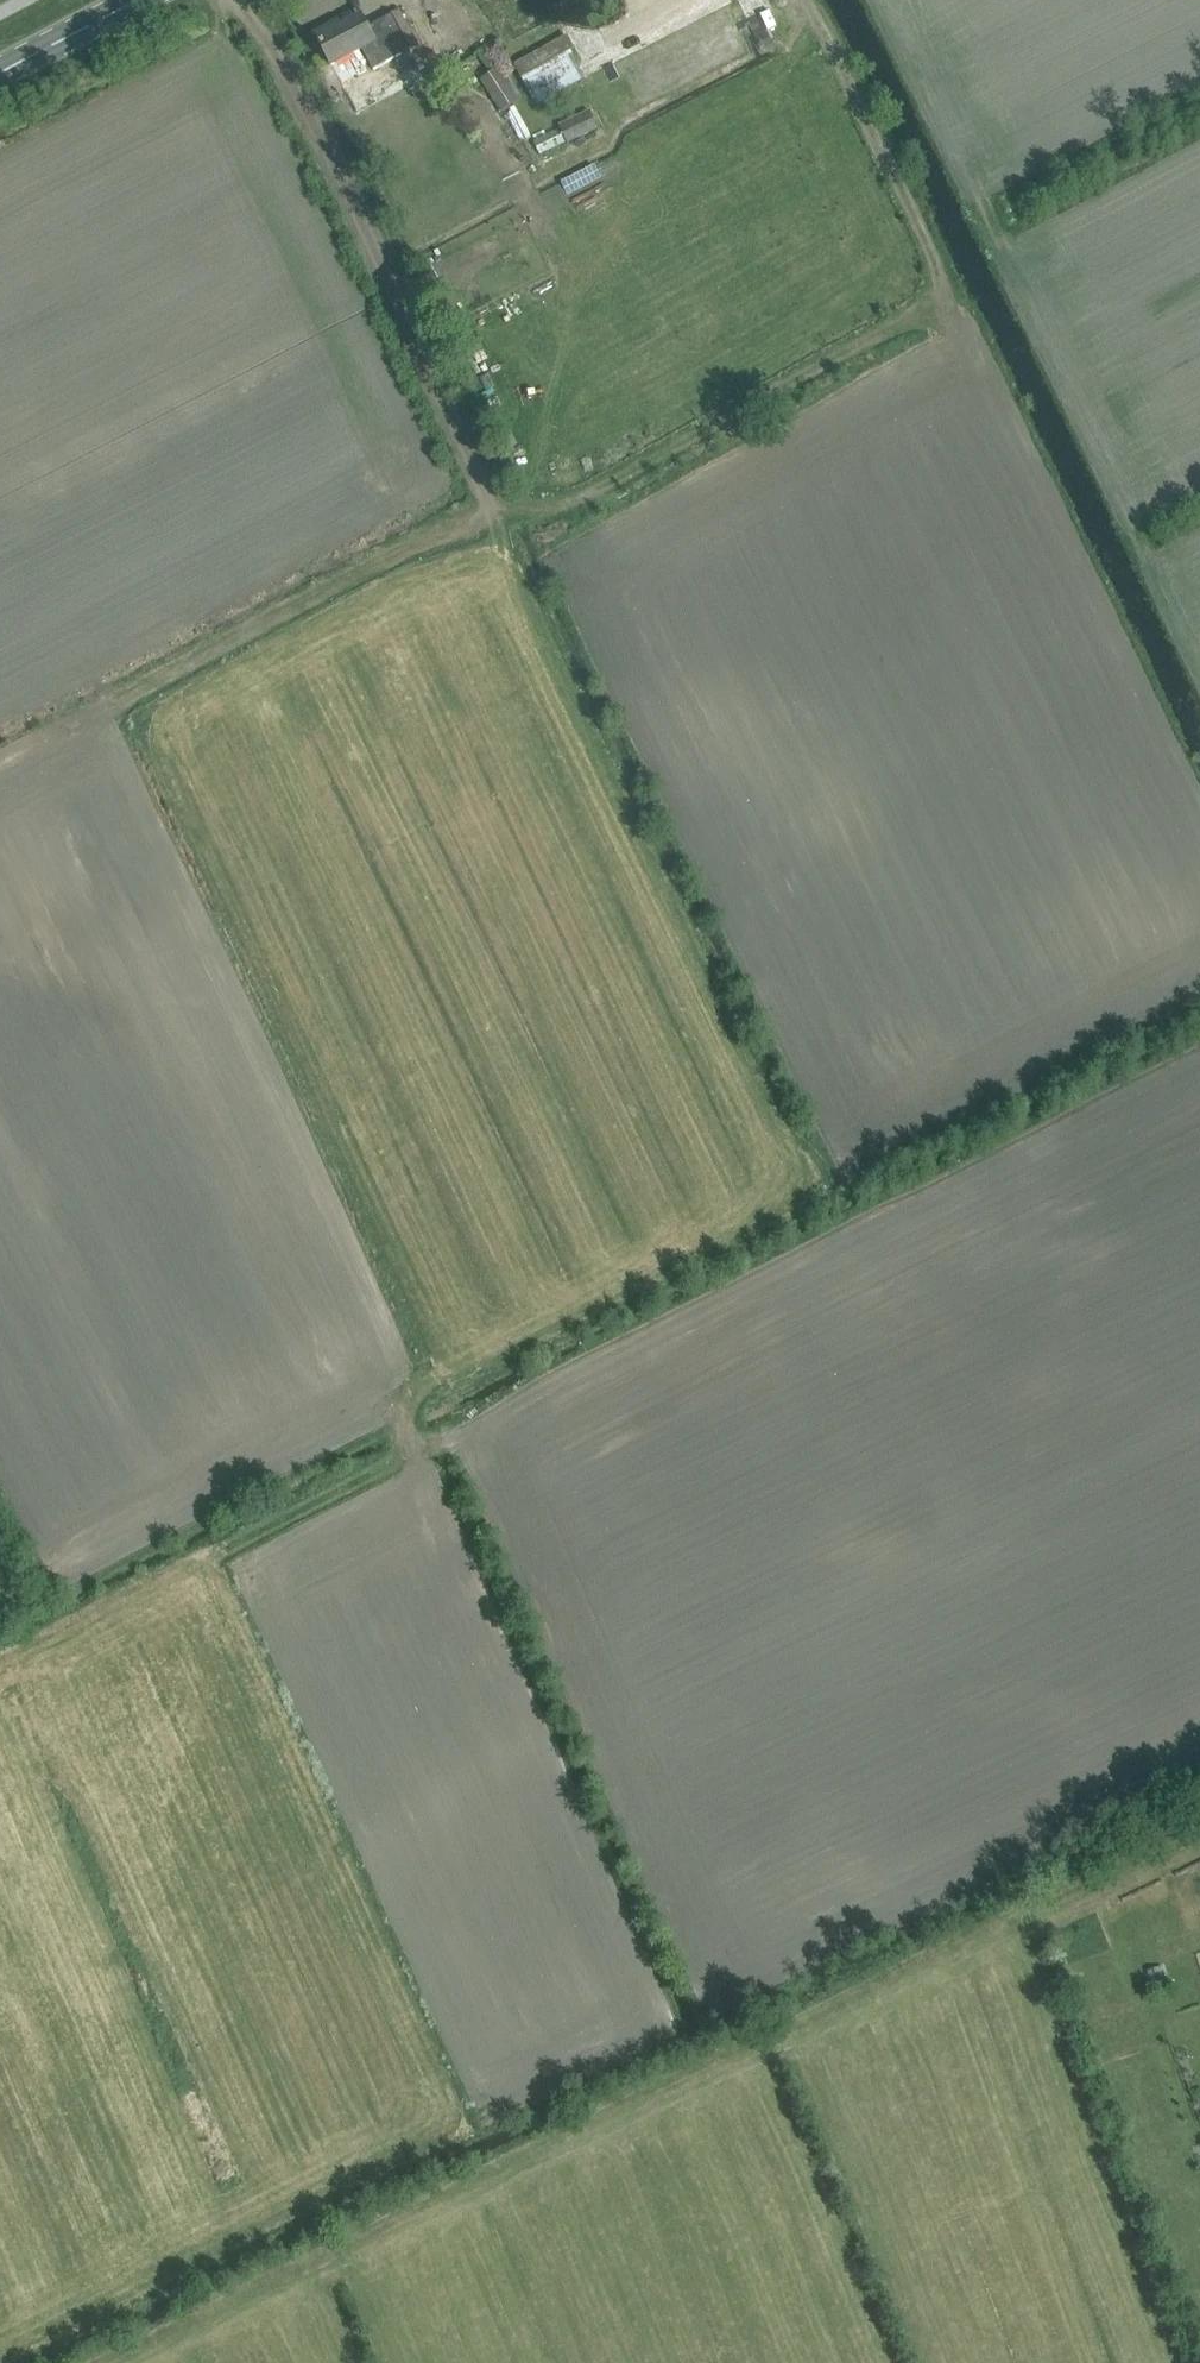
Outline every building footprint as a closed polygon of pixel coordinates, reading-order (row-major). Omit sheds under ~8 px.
[(362,50),(373,71),(411,51),(393,17),(368,29),(362,16),(342,27),(339,21),(314,34),(331,66),(362,50)] [(514,66),(537,106),(586,78),(578,64),(583,62),(569,35),(514,66)] [(518,101),(497,69),(481,80),(502,112),(518,101)] [(599,129),(591,112),(560,126),(568,143),(599,129)]
